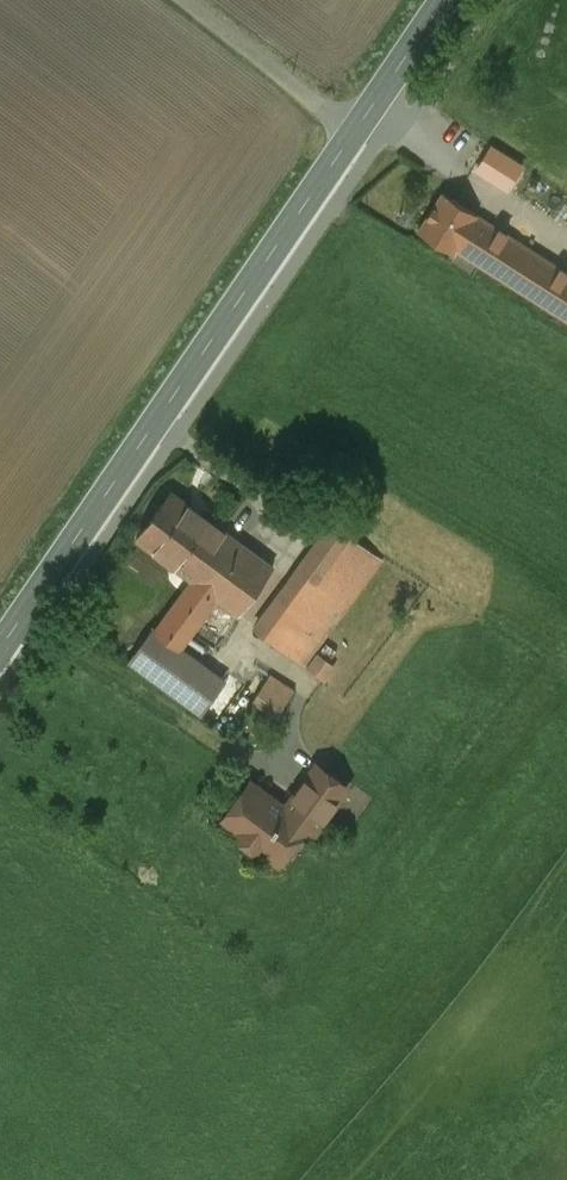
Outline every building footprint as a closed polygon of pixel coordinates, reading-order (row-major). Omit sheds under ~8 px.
[(441,191),(417,230),(451,252),(455,248),(475,215),(476,214),(441,191)] [(475,215),(455,248),(566,320),(566,273),(475,215)] [(228,534),(170,491),(136,538),(193,580),(228,534)] [(332,523),(255,628),(304,664),(381,559),(332,523)] [(193,580),(165,618),(187,635),(215,597),(238,614),(272,567),(228,534),(193,580)] [(224,679),(155,630),(131,664),(199,713),(224,679)] [(333,665),(318,655),(308,668),(323,678),(333,665)] [(293,691),(269,675),(253,699),(278,715),(293,691)] [(316,764),(285,807),(315,829),(346,786),(316,764)] [(285,807),(250,782),(222,820),(239,833),(240,839),(251,848),(258,847),(271,857),(288,834),(295,839),(306,825),(314,831),(315,829),(285,807)]
